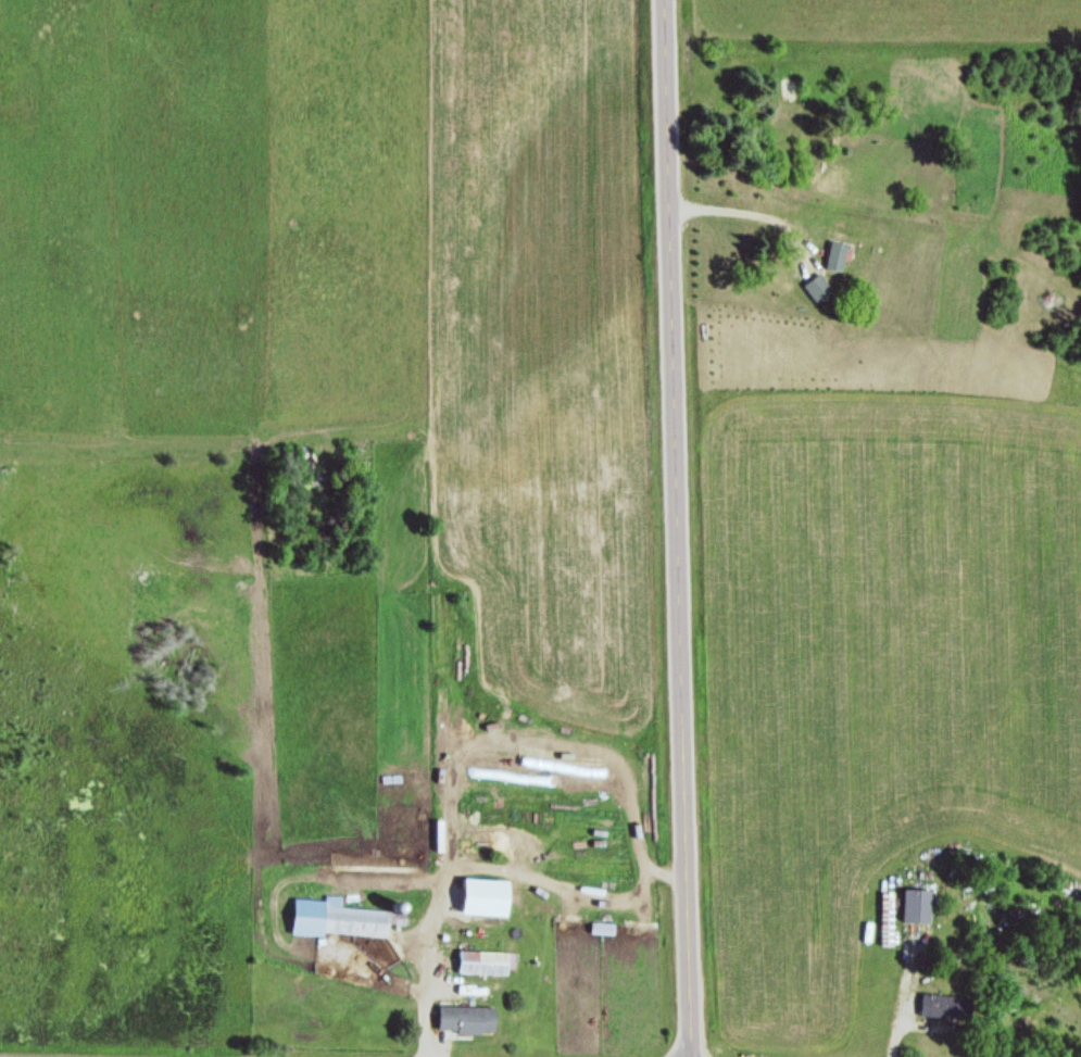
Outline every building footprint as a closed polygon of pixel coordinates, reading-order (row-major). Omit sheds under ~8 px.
[(827,269),(843,273),(849,246),(833,242),(827,269)] [(817,304),(834,291),(821,274),(804,287),(817,304)] [(932,923),(932,890),(904,890),(904,923),(932,923)] [(407,912),(325,907),(323,933),(389,937),(390,925),(406,926),(407,912)] [(615,924),(593,924),(593,935),(615,935),(615,924)] [(460,975),(512,976),(512,952),(460,951),(460,975)] [(967,1021),(969,997),(923,994),(921,1018),(967,1021)] [(496,1008),(439,1008),(439,1035),(496,1035),(496,1008)]
